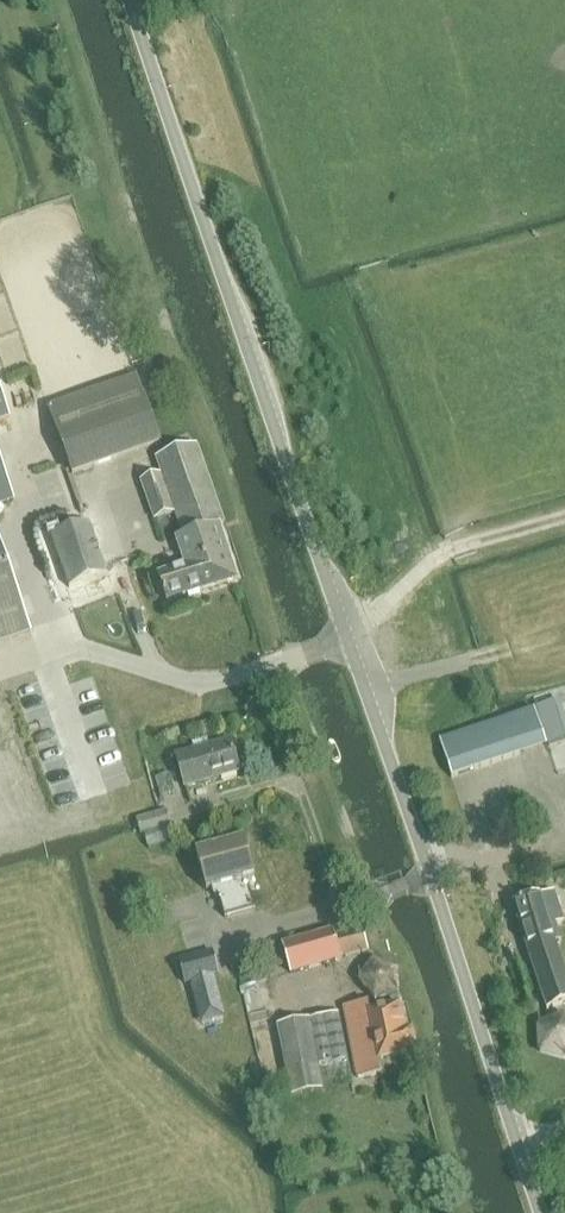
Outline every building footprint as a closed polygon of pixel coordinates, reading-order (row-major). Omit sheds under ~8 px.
[(71,475),(159,443),(135,377),(47,409),(71,475)] [(15,429),(0,387),(0,434),(15,429)] [(236,578),(218,528),(224,526),(196,447),(155,461),(160,474),(139,482),(153,522),(174,515),(182,537),(174,540),(184,568),(157,578),(166,603),(236,578)] [(16,509),(0,465),(0,515),(16,509)] [(89,524),(50,538),(74,606),(113,592),(89,524)] [(26,637),(0,566),(0,647),(26,637)] [(505,721),(437,743),(449,780),(517,757),(505,721)] [(184,790),(241,774),(233,742),(208,749),(206,742),(191,746),(193,753),(175,759),(184,790)] [(136,821),(140,839),(144,838),(147,850),(174,842),(166,812),(136,821)] [(245,883),(255,880),(245,842),(195,855),(206,893),(217,890),(225,920),(254,912),(245,883)] [(564,1006),(564,978),(555,945),(562,943),(557,927),(564,924),(564,923),(555,893),(539,899),(539,895),(510,905),(545,1012),(564,1006)] [(338,958),(367,950),(360,928),(332,937),(330,930),(281,945),(291,976),(339,961),(338,958)] [(213,952),(179,961),(186,985),(189,984),(215,978),(218,978),(220,977),(213,952)] [(398,967),(373,959),(359,981),(376,1003),(401,994),(398,967)] [(387,1060),(418,1054),(413,1030),(403,1032),(398,1005),(366,1012),(364,1005),(341,1010),(356,1079),(382,1074),(379,1061),(387,1060)] [(324,1091),(322,1085),(352,1078),(338,1014),(278,1027),(293,1097),(324,1091)] [(564,1046),(564,1015),(536,1024),(545,1053),(564,1046)]
